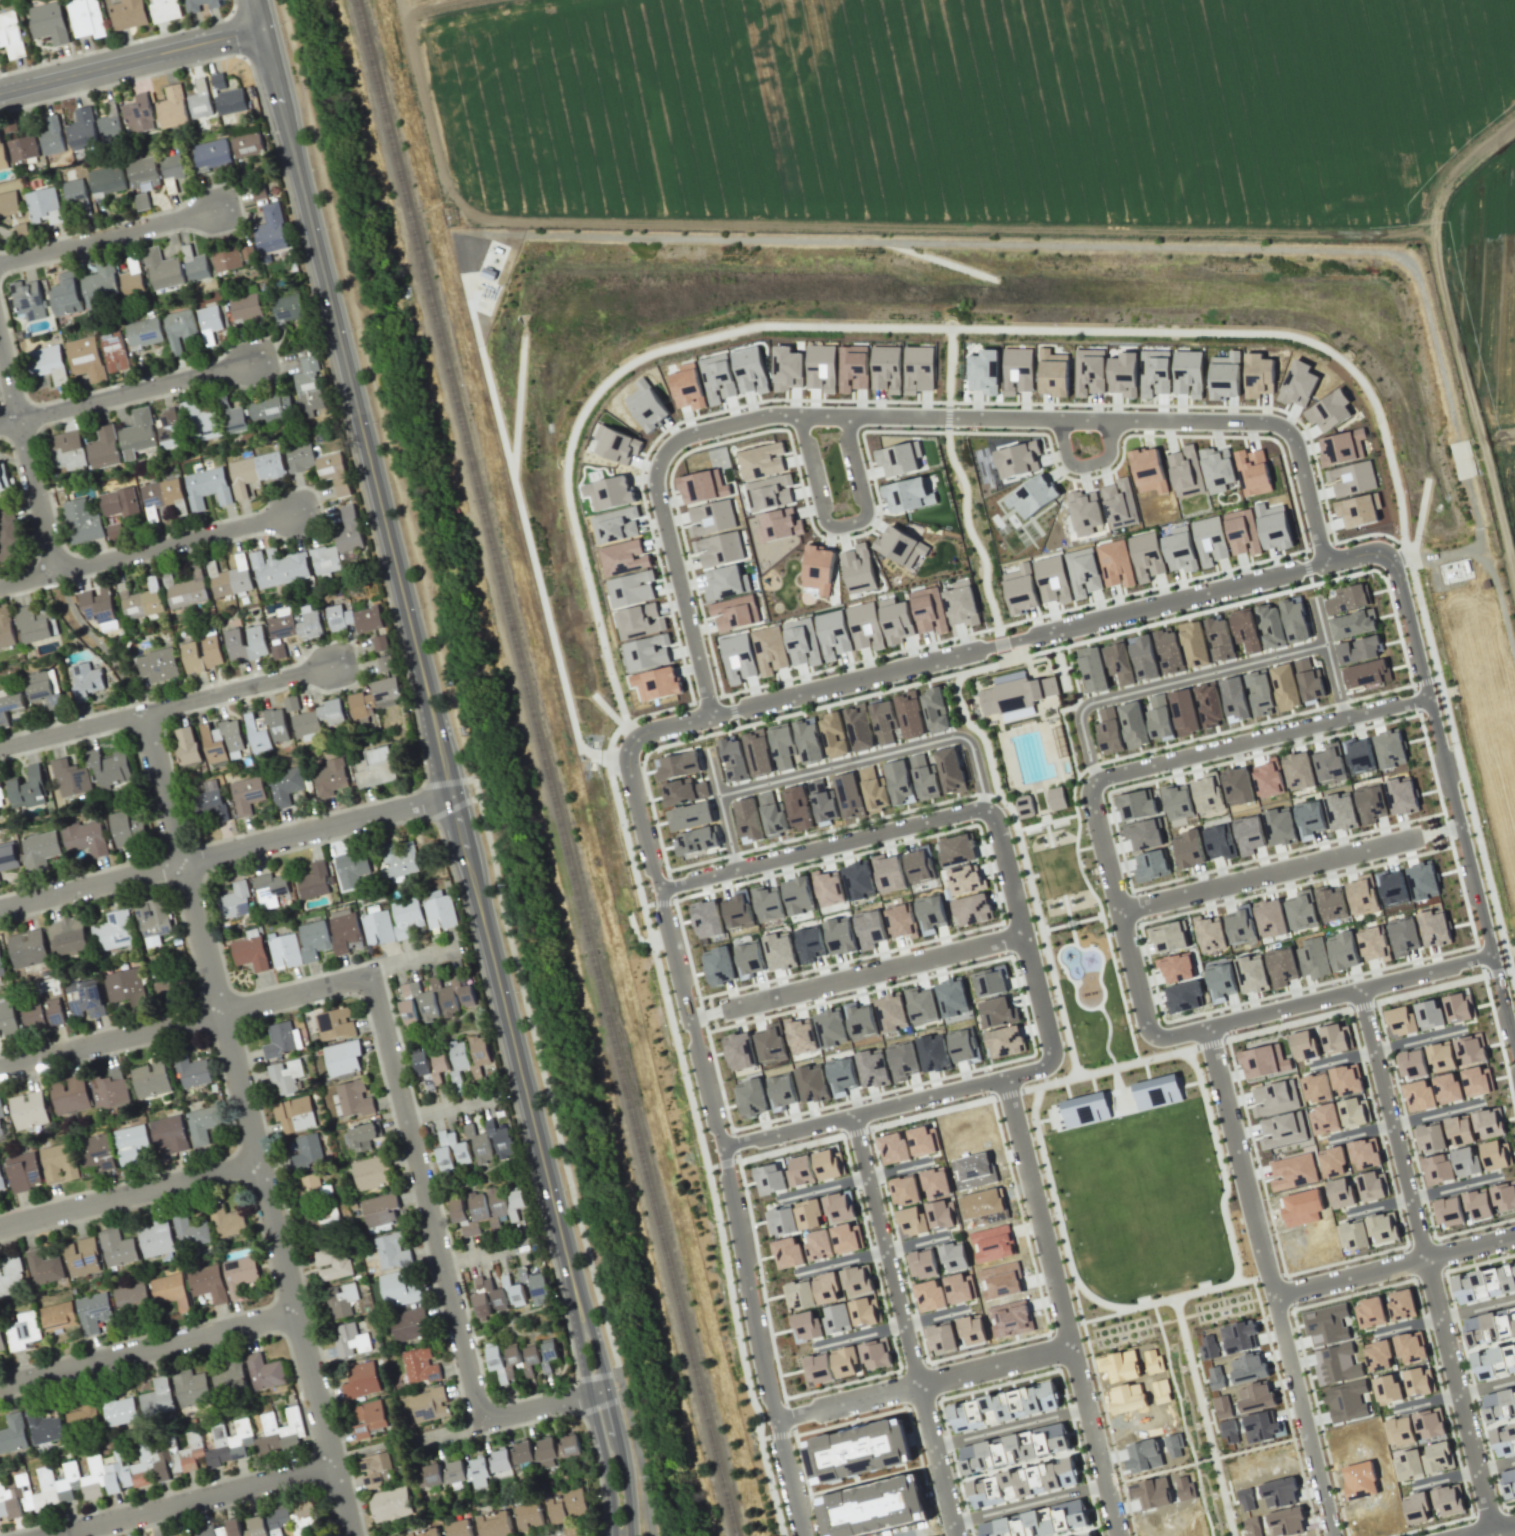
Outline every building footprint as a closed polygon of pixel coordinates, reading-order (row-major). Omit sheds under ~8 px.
[(77,39),(95,34),(96,39),(108,36),(99,0),(71,0),(67,1),(77,39)] [(117,31),(148,23),(144,3),(145,3),(144,0),(122,0),(123,2),(110,5),(117,31)] [(156,3),(151,4),(155,24),(183,17),(179,0),(155,0),(156,3)] [(188,13),(221,5),(220,0),(185,0),(188,13)] [(33,20),(30,21),(34,38),(52,34),(55,46),(70,42),(60,1),(30,8),(33,20)] [(7,45),(11,60),(28,55),(16,10),(0,14),(0,47),(7,45)] [(218,93),(242,87),(247,109),(219,115),(211,75),(224,72),(226,87),(217,89),(218,93)] [(204,77),(213,114),(193,119),(187,95),(199,93),(196,79),(204,77)] [(181,83),(165,87),(168,99),(156,102),(163,129),(189,122),(184,98),(185,98),(181,83)] [(123,105),(128,129),(136,128),(137,132),(154,128),(152,120),(154,120),(148,91),(136,94),(137,102),(123,105)] [(107,101),(109,115),(98,118),(103,141),(124,136),(115,100),(107,101)] [(75,110),(78,122),(65,125),(72,151),(98,144),(93,121),(95,121),(91,106),(75,110)] [(39,133),(50,130),(49,128),(49,127),(47,117),(58,114),(61,129),(60,129),(65,151),(45,156),(39,133)] [(232,136),(236,158),(264,151),(260,130),(232,136)] [(8,141),(14,166),(29,162),(28,158),(39,156),(35,134),(8,141)] [(10,167),(4,144),(2,145),(0,136),(0,170),(10,167)] [(193,146),(199,167),(209,165),(209,167),(232,162),(226,138),(193,146)] [(160,158),(169,194),(178,192),(175,179),(187,176),(182,153),(160,158)] [(132,189),(126,162),(155,156),(161,184),(154,185),(153,179),(138,183),(139,187),(132,189)] [(88,172),(94,196),(128,188),(122,164),(88,172)] [(63,183),(68,205),(79,203),(82,216),(92,214),(83,178),(63,183)] [(25,194),(33,225),(43,222),(41,217),(62,212),(56,187),(25,194)] [(22,211),(17,191),(0,195),(0,216),(22,211)] [(262,205),(266,223),(254,227),(261,253),(287,246),(283,223),(286,223),(281,201),(262,205)] [(182,246),(190,282),(211,276),(205,254),(194,256),(191,243),(182,246)] [(211,252),(216,273),(243,265),(238,244),(211,252)] [(163,261),(159,245),(144,249),(147,267),(149,267),(155,291),(186,283),(179,256),(163,261)] [(95,258),(98,273),(81,277),(89,311),(122,302),(111,254),(95,258)] [(128,257),(132,271),(120,274),(126,298),(147,292),(137,255),(128,257)] [(83,309),(55,318),(49,291),(54,290),(53,285),(62,283),(59,273),(76,269),(83,299),(81,300),(83,309)] [(10,283),(13,296),(14,296),(18,315),(26,313),(28,322),(48,317),(45,308),(48,307),(46,300),(43,301),(38,280),(24,283),(23,280),(10,283)] [(230,300),(235,322),(264,315),(259,293),(230,300)] [(272,299),(277,323),(304,316),(299,293),(272,299)] [(197,310),(206,346),(216,344),(212,330),(223,327),(218,305),(197,310)] [(164,315),(174,356),(184,354),(180,337),(183,336),(185,342),(200,338),(192,308),(164,315)] [(159,318),(165,340),(132,348),(126,325),(159,318)] [(100,335),(110,372),(118,371),(114,359),(127,355),(121,330),(100,335)] [(66,343),(74,376),(88,373),(91,383),(108,379),(97,335),(66,343)] [(60,344),(28,351),(34,376),(52,371),(56,386),(69,383),(60,344)] [(807,345),(836,346),(835,393),(823,393),(823,388),(806,387),(807,345)] [(872,345),(901,346),(900,394),(889,394),(889,388),(871,388),(872,345)] [(758,346),(731,353),(741,392),(755,389),(753,381),(757,380),(758,384),(756,385),(758,394),(769,391),(758,346)] [(775,346),(791,346),(791,352),(804,352),(803,388),(789,387),(789,392),(774,392),(775,346)] [(839,346),(868,346),(868,388),(851,388),(851,393),(838,393),(839,346)] [(904,346),(934,346),(933,390),(915,389),(915,395),(903,395),(904,346)] [(1004,347),(1033,348),(1032,391),(1015,390),(1015,396),(1003,396),(1004,347)] [(1040,348),(1050,348),(1050,354),(1068,354),(1068,397),(1051,397),(1051,394),(1040,394),(1040,348)] [(980,349),(998,349),(997,395),(987,395),(987,393),(982,393),(982,390),(968,389),(968,355),(980,355),(980,349)] [(1075,349),(1105,349),(1104,392),(1087,392),(1087,397),(1075,397),(1075,349)] [(1229,350),(1240,350),(1240,396),(1221,396),(1221,400),(1210,400),(1210,357),(1229,357),(1229,350)] [(1108,357),(1119,357),(1120,351),(1138,352),(1137,397),(1122,397),(1123,392),(1108,392),(1108,357)] [(1141,351),(1170,351),(1169,393),(1152,393),(1152,398),(1140,398),(1141,351)] [(1174,351),(1202,351),(1202,399),(1190,399),(1190,393),(1173,393),(1174,351)] [(697,360),(727,352),(737,394),(722,397),(720,389),(716,390),(717,395),(719,394),(721,403),(709,407),(697,360)] [(1245,353),(1262,353),(1262,358),(1275,359),(1274,394),(1259,393),(1259,398),(1245,398),(1245,353)] [(299,358),(302,372),(292,374),(302,420),(315,417),(313,409),(324,407),(316,373),(320,372),(316,355),(299,358)] [(1296,359),(1310,366),(1307,371),(1319,377),(1304,408),(1292,402),(1290,406),(1277,399),(1296,359)] [(694,361),(706,406),(692,410),(690,404),(677,408),(668,374),(680,371),(678,365),(694,361)] [(634,382),(643,376),(670,413),(655,423),(658,427),(649,434),(624,398),(638,388),(634,382)] [(1303,411),(1310,425),(1314,423),(1323,434),(1353,414),(1346,405),(1351,402),(1341,387),(1303,411)] [(289,393),(279,395),(248,401),(252,425),(293,417),(289,393)] [(181,402),(189,442),(221,435),(216,409),(199,412),(197,399),(181,402)] [(222,411),(229,434),(248,429),(241,405),(222,411)] [(124,462),(136,459),(134,451),(156,446),(149,406),(131,409),(134,426),(118,429),(124,462)] [(182,436),(174,408),(158,413),(161,426),(157,427),(161,442),(182,436)] [(642,442),(636,455),(632,453),(627,465),(596,451),(600,441),(594,438),(601,423),(642,442)] [(92,469),(121,463),(112,424),(96,427),(98,440),(86,442),(92,469)] [(1324,468),(1366,457),(1361,439),(1368,437),(1365,426),(1320,439),(1324,455),(1321,456),(1324,468)] [(88,467),(79,429),(47,437),(55,469),(66,467),(67,472),(88,467)] [(874,451),(918,440),(922,456),(915,458),(918,469),(885,477),(881,464),(877,465),(874,451)] [(993,451),(1037,440),(1040,454),(1035,455),(1039,469),(1000,479),(993,451)] [(736,452),(782,441),(784,452),(776,454),(776,453),(771,455),(771,457),(781,455),(785,471),(743,481),(736,452)] [(341,452),(314,457),(311,442),(284,447),(289,473),(317,467),(319,480),(333,478),(337,498),(350,495),(341,452)] [(1166,455),(1183,451),(1182,446),(1193,443),(1205,489),(1176,496),(1166,455)] [(1128,451),(1144,447),(1145,450),(1157,447),(1168,492),(1157,494),(1156,489),(1138,493),(1128,451)] [(1198,450),(1209,447),(1209,448),(1213,447),(1214,451),(1228,447),(1237,480),(1224,483),(1226,490),(1209,494),(1198,450)] [(1232,451),(1245,448),(1246,453),(1262,449),(1273,491),(1244,498),(1232,451)] [(227,462),(235,501),(248,498),(245,483),(285,476),(280,452),(227,462)] [(1337,497),(1378,487),(1371,459),(1325,471),(1328,482),(1338,480),(1338,482),(1333,483),(1337,497)] [(3,460),(0,461),(0,490),(9,488),(3,460)] [(199,497),(219,492),(222,505),(231,503),(223,467),(185,475),(192,512),(202,510),(199,497)] [(676,478),(718,468),(722,485),(728,483),(731,494),(686,505),(683,493),(680,494),(676,478)] [(790,473),(793,484),(783,486),(784,489),(788,488),(792,501),(752,512),(745,485),(790,473)] [(1002,500),(1040,473),(1050,487),(1053,485),(1060,494),(1025,519),(1015,505),(1009,509),(1002,500)] [(624,474),(629,491),(632,490),(635,501),(594,512),(589,494),(583,496),(580,485),(624,474)] [(1116,479),(1127,476),(1139,522),(1110,529),(1100,487),(1117,483),(1116,479)] [(937,504),(934,492),(926,494),(923,477),(881,486),(884,502),(888,501),(890,513),(937,504)] [(139,486),(144,510),(184,501),(178,478),(139,486)] [(139,513),(133,486),(99,493),(104,517),(122,513),(122,516),(139,513)] [(1066,492),(1077,537),(1094,533),(1092,527),(1104,524),(1096,490),(1082,494),(1081,490),(1076,492),(1076,490),(1066,492)] [(1378,491),(1382,508),(1376,509),(1378,520),(1345,529),(1341,515),(1336,517),(1332,504),(1378,491)] [(61,502),(70,545),(105,537),(100,512),(89,514),(85,497),(61,502)] [(688,508),(729,498),(737,527),(690,538),(687,527),(692,526),(688,508)] [(363,547),(354,503),(340,506),(344,528),(333,530),(336,545),(310,550),(316,578),(330,575),(330,571),(342,569),(339,552),(363,547)] [(1264,550),(1281,546),(1282,549),(1293,547),(1284,505),(1266,509),(1264,503),(1254,505),(1264,550)] [(636,505),(639,517),(630,519),(629,517),(624,518),(625,522),(635,519),(639,535),(597,545),(590,517),(636,505)] [(758,515),(792,506),(796,520),(801,519),(804,532),(758,544),(755,528),(761,527),(758,515)] [(23,557),(13,509),(0,511),(0,561),(23,557)] [(1260,554),(1253,509),(1225,513),(1231,555),(1249,552),(1249,556),(1260,554)] [(1228,557),(1220,516),(1192,522),(1201,569),(1214,566),(1213,561),(1228,557)] [(106,526),(109,540),(124,536),(120,522),(106,526)] [(874,548),(909,569),(915,558),(922,561),(929,547),(887,524),(874,548)] [(1197,570),(1189,525),(1171,528),(1173,535),(1162,537),(1169,571),(1183,568),(1184,573),(1197,570)] [(694,552),(691,542),(738,530),(745,558),(703,568),(699,551),(694,552)] [(1156,531),(1128,537),(1138,584),(1151,581),(1150,576),(1165,573),(1156,531)] [(639,538),(642,553),(633,555),(634,559),(640,558),(639,555),(648,553),(651,566),(605,577),(598,548),(639,538)] [(1135,585),(1124,539),(1096,546),(1105,587),(1122,583),(1123,588),(1135,585)] [(839,554),(856,549),(854,544),(865,541),(877,588),(849,594),(839,554)] [(807,544),(824,546),(823,549),(834,551),(829,596),(818,594),(819,589),(801,586),(807,544)] [(311,577),(305,552),(278,558),(276,546),(263,550),(249,553),(258,589),(311,577)] [(1075,600),(1088,597),(1087,592),(1102,589),(1092,547),(1064,554),(1075,600)] [(214,598),(253,589),(244,552),(234,555),(237,568),(218,573),(215,560),(205,562),(214,598)] [(1033,561),(1042,605),(1071,599),(1062,555),(1033,561)] [(1002,574),(1011,615),(1040,608),(1029,561),(1018,564),(1019,570),(1002,574)] [(208,601),(200,563),(188,566),(191,579),(173,583),(171,572),(162,574),(170,610),(208,601)] [(704,572),(737,564),(740,574),(747,573),(752,591),(706,602),(703,592),(705,592),(704,586),(707,585),(704,572)] [(652,569),(655,580),(645,582),(644,580),(640,581),(641,585),(650,582),(654,597),(613,608),(606,581),(652,569)] [(128,595),(126,583),(117,585),(124,619),(163,611),(156,576),(147,578),(149,590),(128,595)] [(942,593),(954,589),(952,583),(969,579),(980,624),(969,626),(969,624),(965,625),(964,622),(950,626),(942,593)] [(1328,614),(1372,603),(1368,584),(1363,586),(1363,582),(1344,587),(1346,593),(1337,595),(1337,597),(1324,600),(1328,614)] [(909,592),(938,585),(948,631),(937,634),(936,629),(919,633),(909,592)] [(118,629),(110,586),(99,588),(100,595),(93,596),(92,591),(79,593),(84,621),(99,618),(101,632),(118,629)] [(707,605),(752,593),(759,621),(718,632),(714,615),(710,617),(707,605)] [(877,601),(893,597),(895,604),(907,601),(915,634),(901,637),(903,642),(888,646),(877,601)] [(1279,601),(1288,598),(1289,601),(1294,600),(1295,604),(1301,602),(1309,636),(1289,641),(1279,601)] [(614,612),(655,601),(659,616),(650,619),(651,622),(655,622),(654,620),(664,617),(667,628),(621,640),(614,612)] [(874,601),(845,608),(855,650),(871,646),(869,637),(872,636),(874,641),(871,641),(873,650),(885,647),(874,601)] [(7,603),(0,605),(0,648),(16,644),(7,603)] [(1255,607),(1270,603),(1271,607),(1275,606),(1285,643),(1266,648),(1255,607)] [(58,636),(52,608),(34,613),(32,604),(14,608),(22,644),(58,636)] [(299,639),(321,634),(315,604),(300,607),(303,622),(296,623),(299,639)] [(383,628),(378,605),(343,613),(341,604),(326,607),(331,632),(347,629),(346,624),(355,622),(358,633),(383,628)] [(1229,612),(1250,607),(1260,651),(1245,654),(1242,642),(1236,644),(1229,612)] [(1336,640),(1381,629),(1375,607),(1354,612),(1354,613),(1331,619),(1336,640)] [(825,662),(837,659),(835,654),(852,650),(842,609),(814,616),(825,662)] [(811,617),(782,624),(792,665),(807,662),(805,653),(809,652),(810,656),(808,657),(810,666),(822,663),(811,617)] [(1204,620),(1214,618),(1214,620),(1218,619),(1219,621),(1226,619),(1236,657),(1220,661),(1220,660),(1214,662),(1211,648),(1204,620)] [(1177,624),(1188,621),(1189,625),(1189,623),(1200,620),(1211,663),(1189,669),(1183,645),(1182,645),(1179,633),(1179,632),(1177,624)] [(750,632),(779,624),(790,666),(774,670),(771,660),(768,661),(770,667),(771,666),(773,675),(761,678),(750,632)] [(242,627),(223,631),(229,663),(268,655),(262,625),(243,628),(242,627)] [(1153,632),(1161,630),(1161,628),(1170,626),(1172,633),(1174,632),(1184,669),(1163,675),(1159,661),(1161,660),(1155,639),(1154,639),(1153,632)] [(206,668),(224,664),(217,633),(200,637),(204,654),(203,655),(206,668)] [(622,644),(629,672),(670,662),(666,646),(657,649),(656,645),(661,643),(662,646),(670,643),(667,633),(622,644)] [(719,640),(746,633),(757,674),(742,678),(740,669),(736,670),(737,675),(739,674),(741,683),(730,686),(719,640)] [(1128,638),(1149,633),(1160,675),(1139,681),(1132,655),(1131,655),(1128,645),(1129,645),(1128,638)] [(1336,644),(1342,666),(1378,656),(1377,650),(1379,649),(1378,644),(1382,643),(1379,633),(1336,644)] [(386,634),(373,638),(376,651),(390,648),(386,634)] [(1102,648),(1106,647),(1105,646),(1110,645),(1111,645),(1110,641),(1122,638),(1134,682),(1120,686),(1117,673),(1109,675),(1102,648)] [(180,644),(185,674),(203,671),(198,641),(180,644)] [(283,643),(271,646),(275,660),(287,656),(283,643)] [(1076,649),(1085,647),(1086,651),(1088,651),(1088,648),(1098,646),(1109,688),(1088,693),(1082,669),(1081,670),(1076,649)] [(149,680),(150,686),(180,680),(173,648),(136,655),(141,681),(149,680)] [(377,658),(381,671),(393,668),(390,655),(377,658)] [(1294,661),(1308,658),(1311,670),(1319,668),(1326,696),(1304,702),(1294,661)] [(1342,668),(1386,658),(1391,679),(1348,690),(1342,668)] [(67,667),(76,703),(89,700),(88,693),(105,689),(100,668),(91,670),(89,662),(67,667)] [(1290,663),(1301,705),(1279,710),(1268,668),(1290,663)] [(628,676),(673,664),(676,677),(678,676),(682,692),(641,702),(637,685),(630,686),(628,676)] [(24,676),(31,704),(45,700),(48,711),(64,707),(54,668),(24,676)] [(1243,674),(1254,717),(1271,713),(1270,708),(1274,707),(1265,669),(1243,674)] [(994,687),(979,691),(984,715),(1000,712),(1000,714),(1034,706),(1033,701),(1044,698),(1044,697),(1059,693),(1054,675),(1040,679),(1039,678),(1028,681),(1027,676),(993,685),(994,687)] [(1218,680),(1240,675),(1251,717),(1241,720),(1240,717),(1236,718),(1235,714),(1227,716),(1218,680)] [(369,683),(371,693),(364,695),(363,692),(347,695),(353,720),(369,716),(367,707),(401,699),(396,676),(369,683)] [(1194,687),(1207,683),(1208,687),(1216,685),(1224,719),(1218,720),(1219,725),(1204,729),(1194,687)] [(925,689),(939,685),(951,727),(931,733),(920,696),(927,694),(925,689)] [(1167,694),(1189,688),(1200,731),(1178,737),(1167,694)] [(893,697),(902,695),(901,693),(914,690),(926,733),(904,738),(893,697)] [(1175,734),(1153,740),(1145,711),(1152,709),(1149,696),(1163,692),(1175,734)] [(22,693),(0,698),(0,728),(9,726),(6,713),(26,709),(22,693)] [(297,695),(284,698),(287,711),(300,708),(297,695)] [(345,723),(339,699),(315,704),(317,710),(291,716),(296,740),(311,736),(311,734),(321,731),(319,721),(327,719),(329,727),(345,723)] [(869,705),(891,699),(898,728),(891,730),(894,742),(879,745),(869,705)] [(1138,701),(1149,744),(1127,749),(1116,706),(1138,701)] [(844,709),(852,707),(851,705),(864,702),(875,747),(865,749),(854,752),(844,709)] [(1113,706),(1123,747),(1101,753),(1093,724),(1101,722),(1098,710),(1113,706)] [(264,711),(273,744),(289,740),(281,707),(264,711)] [(272,749),(266,721),(259,723),(260,726),(256,727),(253,712),(243,714),(252,753),(272,749)] [(849,754),(840,713),(819,717),(828,759),(849,754)] [(792,723),(803,765),(825,759),(813,717),(792,723)] [(778,772),(793,768),(790,756),(797,754),(789,722),(766,727),(778,772)] [(202,760),(193,725),(173,731),(182,766),(202,760)] [(772,773),(765,729),(743,732),(750,776),(772,773)] [(1374,735),(1382,770),(1399,766),(1398,763),(1409,761),(1400,732),(1393,733),(1392,729),(1385,730),(1386,733),(1374,735)] [(740,737),(718,742),(728,784),(749,779),(740,737)] [(1348,744),(1351,753),(1347,753),(1350,765),(1353,764),(1355,772),(1376,767),(1369,739),(1348,744)] [(1314,755),(1327,751),(1325,745),(1339,741),(1349,778),(1339,780),(1337,779),(1321,783),(1314,755)] [(363,750),(365,760),(351,763),(357,789),(396,780),(388,745),(363,750)] [(934,752),(954,746),(960,770),(962,770),(968,790),(953,794),(952,791),(946,793),(934,752)] [(126,750),(101,756),(99,748),(86,751),(89,767),(95,766),(101,792),(111,789),(111,785),(132,780),(126,750)] [(1309,750),(1318,786),(1302,790),(1301,788),(1290,791),(1282,756),(1309,750)] [(701,772),(697,751),(654,759),(658,781),(701,772)] [(908,757),(924,753),(927,766),(933,764),(940,792),(939,792),(940,796),(920,801),(908,757)] [(1257,793),(1281,791),(1279,756),(1254,758),(1257,793)] [(93,791),(86,765),(70,769),(67,757),(51,761),(61,798),(93,791)] [(325,761),(327,769),(313,771),(319,799),(334,796),(333,789),(349,786),(343,757),(325,761)] [(882,763),(905,758),(914,794),(906,796),(907,799),(904,800),(904,804),(892,807),(882,763)] [(22,785),(20,778),(8,781),(11,794),(9,795),(12,808),(26,805),(27,807),(46,803),(45,796),(47,795),(40,769),(41,769),(40,763),(26,766),(30,783),(22,785)] [(268,774),(277,809),(293,805),(290,793),(307,788),(301,765),(268,774)] [(891,807),(883,775),(876,777),(873,765),(858,769),(868,812),(891,807)] [(1219,772),(1227,804),(1239,801),(1240,805),(1256,801),(1247,765),(1219,772)] [(1191,781),(1198,813),(1224,807),(1217,771),(1203,774),(1204,779),(1191,781)] [(865,815),(856,772),(834,776),(843,820),(865,815)] [(262,775),(267,799),(250,803),(253,815),(238,818),(230,782),(262,775)] [(709,797),(706,781),(693,784),(691,777),(661,784),(666,806),(709,797)] [(807,782),(818,826),(832,822),(831,818),(838,817),(828,777),(807,782)] [(200,782),(202,792),(199,793),(206,825),(227,820),(218,778),(200,782)] [(1412,780),(1401,782),(1400,778),(1384,781),(1392,818),(1419,812),(1412,780)] [(1160,787),(1168,821),(1194,815),(1186,781),(1160,787)] [(794,832),(814,827),(803,784),(783,790),(794,832)] [(1322,796),(1330,832),(1361,825),(1360,821),(1389,814),(1382,784),(1352,792),(1352,794),(1341,797),(1340,792),(1322,796)] [(1046,789),(1061,786),(1066,807),(1052,811),(1046,789)] [(1157,814),(1151,788),(1116,797),(1122,822),(1157,814)] [(788,833),(778,789),(757,794),(767,838),(788,833)] [(1014,798),(1029,794),(1034,815),(1019,819),(1014,798)] [(733,802),(743,844),(764,839),(754,797),(733,802)] [(1294,806),(1302,837),(1326,832),(1319,800),(1294,806)] [(666,809),(669,831),(713,824),(710,802),(666,809)] [(1292,809),(1279,811),(1278,807),(1262,810),(1268,847),(1297,842),(1292,809)] [(116,848),(147,839),(141,817),(129,820),(126,810),(107,815),(116,848)] [(1239,852),(1265,848),(1259,816),(1233,820),(1239,852)] [(1136,852),(1164,844),(1157,817),(1122,826),(1125,839),(1132,838),(1136,852)] [(61,826),(67,851),(90,847),(93,858),(110,854),(101,821),(81,825),(80,822),(61,826)] [(1209,860),(1236,855),(1230,824),(1203,829),(1209,860)] [(720,846),(716,826),(672,836),(677,856),(720,846)] [(1179,869),(1206,864),(1198,828),(1182,831),(1183,836),(1173,838),(1179,869)] [(22,838),(56,830),(62,854),(46,858),(48,867),(26,872),(22,854),(25,853),(22,838)] [(977,860),(972,833),(937,840),(942,867),(977,860)] [(403,874),(418,871),(412,840),(382,846),(386,869),(384,869),(387,884),(404,880),(403,874)] [(19,867),(14,843),(0,846),(0,871),(19,867)] [(902,853),(911,885),(937,878),(928,846),(902,853)] [(1138,882),(1171,875),(1165,849),(1132,856),(1138,882)] [(334,857),(342,890),(373,882),(365,850),(334,857)] [(871,857),(880,894),(907,887),(899,855),(885,858),(884,854),(871,857)] [(301,899),(331,893),(323,860),(310,863),(312,873),(296,877),(301,899)] [(876,895),(867,860),(841,866),(850,902),(876,895)] [(1406,866),(1413,901),(1439,896),(1432,861),(1406,866)] [(983,889),(977,863),(947,870),(953,895),(983,889)] [(812,874),(819,907),(845,902),(838,869),(812,874)] [(1401,871),(1389,874),(1388,870),(1375,873),(1382,906),(1408,901),(1401,871)] [(289,893),(285,874),(272,877),(271,873),(253,877),(260,910),(278,906),(276,896),(289,893)] [(1352,916),(1378,911),(1371,873),(1357,875),(1358,881),(1346,883),(1352,916)] [(788,916),(814,910),(808,876),(782,881),(788,916)] [(252,913),(244,879),(231,883),(234,892),(219,896),(225,920),(252,913)] [(784,917),(777,884),(751,890),(758,923),(784,917)] [(1321,922),(1347,917),(1341,884),(1315,889),(1321,922)] [(733,892),(734,899),(722,902),(729,931),(755,925),(746,888),(733,892)] [(1284,902),(1291,932),(1319,925),(1310,888),(1295,892),(1297,899),(1284,902)] [(428,893),(429,899),(422,901),(429,929),(443,926),(443,929),(458,925),(451,894),(443,896),(442,889),(428,893)] [(951,900),(958,927),(993,919),(986,892),(951,900)] [(914,900),(922,936),(936,933),(934,927),(947,925),(940,895),(914,900)] [(391,902),(396,925),(394,926),(397,941),(412,937),(410,928),(425,924),(418,896),(391,902)] [(158,935),(172,932),(165,898),(134,904),(144,948),(160,945),(158,935)] [(1253,904),(1261,940),(1288,933),(1280,898),(1253,904)] [(724,934),(717,899),(690,904),(697,939),(724,934)] [(1250,903),(1236,906),(1238,914),(1225,917),(1231,946),(1257,940),(1250,903)] [(910,939),(918,937),(911,904),(884,909),(891,939),(909,935),(910,939)] [(106,912),(108,923),(93,925),(97,951),(134,945),(127,909),(106,912)] [(887,940),(879,909),(853,915),(861,951),(876,948),(875,943),(887,940)] [(367,946),(395,940),(389,910),(361,915),(367,946)] [(1425,948),(1452,942),(1445,912),(1433,915),(1432,910),(1416,914),(1425,948)] [(328,918),(337,955),(350,952),(348,945),(363,941),(356,912),(328,918)] [(1201,953),(1227,947),(1219,914),(1193,920),(1201,953)] [(47,924),(55,957),(90,948),(81,916),(70,918),(69,916),(62,918),(62,920),(47,924)] [(858,950),(848,916),(822,923),(832,957),(858,950)] [(1421,947),(1414,918),(1387,924),(1395,958),(1409,955),(1408,950),(1421,947)] [(1157,954),(1193,946),(1186,919),(1146,928),(1150,943),(1154,941),(1157,954)] [(298,925),(305,963),(318,961),(317,951),(331,949),(326,920),(298,925)] [(793,932),(801,965),(814,961),(813,957),(826,955),(819,926),(793,932)] [(1390,958),(1383,926),(1357,931),(1363,963),(1390,958)] [(7,937),(16,970),(50,961),(41,928),(7,937)] [(1360,965),(1351,931),(1326,937),(1334,972),(1360,965)] [(268,939),(275,970),(287,967),(287,968),(303,964),(295,932),(268,939)] [(762,937),(770,972),(797,966),(790,935),(779,938),(778,933),(762,937)] [(268,971),(263,936),(231,941),(234,965),(252,963),(254,973),(268,971)] [(1296,943),(1302,979),(1329,975),(1323,939),(1296,943)] [(765,970),(758,941),(737,947),(744,975),(765,970)] [(736,980),(727,947),(701,954),(710,987),(736,980)] [(1288,986),(1287,980),(1299,978),(1292,948),(1265,954),(1273,989),(1288,986)] [(1165,984),(1196,978),(1191,952),(1154,959),(1157,971),(1162,970),(1165,984)] [(1243,995),(1270,989),(1263,957),(1252,960),(1250,956),(1235,959),(1243,995)] [(1212,1004),(1226,1001),(1225,995),(1237,993),(1231,964),(1205,970),(1212,1004)] [(1008,976),(1005,965),(970,973),(977,999),(1007,991),(1004,977),(1008,976)] [(102,975),(109,1004),(131,999),(133,1007),(147,1003),(139,967),(102,975)] [(476,1005),(472,984),(461,986),(459,975),(450,976),(452,985),(442,987),(439,976),(434,977),(441,1017),(461,1013),(460,1008),(476,1005)] [(971,1016),(962,977),(934,983),(944,1023),(971,1016)] [(105,1015),(97,978),(64,985),(66,995),(78,992),(80,998),(69,1001),(73,1018),(83,1016),(83,1012),(88,1010),(90,1018),(105,1015)] [(401,984),(405,1001),(400,1002),(406,1026),(422,1022),(422,1023),(440,1018),(434,990),(422,992),(419,980),(401,984)] [(1169,1014),(1204,1007),(1198,980),(1163,988),(1169,1014)] [(903,990),(913,1025),(939,1018),(932,990),(919,993),(917,986),(903,990)] [(874,998),(882,1034),(909,1028),(901,992),(874,998)] [(1443,997),(1448,1023),(1475,1018),(1471,992),(1443,997)] [(1016,1007),(1010,1009),(1008,996),(978,1002),(983,1029),(1019,1021),(1016,1007)] [(64,1021),(59,997),(21,1007),(27,1030),(64,1021)] [(20,1032),(13,1000),(0,1003),(0,1037),(20,1032)] [(1416,1003),(1418,1029),(1443,1027),(1440,1000),(1416,1003)] [(870,1005),(858,1009),(856,1001),(842,1004),(852,1041),(878,1034),(870,1005)] [(1414,1013),(1408,1014),(1407,1006),(1384,1010),(1390,1038),(1418,1032),(1414,1013)] [(356,1035),(353,1018),(352,1018),(349,1007),(316,1014),(321,1042),(356,1035)] [(813,1014),(822,1049),(849,1042),(839,1007),(813,1014)] [(790,1053),(815,1051),(812,1019),(787,1022),(790,1053)] [(267,1026),(271,1043),(262,1045),(265,1059),(283,1055),(282,1052),(302,1048),(297,1029),(292,1030),(290,1020),(267,1026)] [(1347,1023),(1319,1029),(1326,1054),(1353,1047),(1347,1023)] [(1025,1051),(1019,1025),(984,1033),(990,1059),(1025,1051)] [(954,1063),(967,1060),(968,1064),(981,1061),(973,1028),(947,1034),(954,1063)] [(759,1061),(785,1057),(781,1029),(754,1033),(759,1061)] [(757,1066),(749,1031),(722,1037),(729,1068),(739,1066),(740,1070),(757,1066)] [(1317,1038),(1311,1038),(1310,1031),(1291,1033),(1294,1061),(1319,1058),(1317,1038)] [(1454,1040),(1461,1067),(1488,1059),(1480,1033),(1454,1040)] [(918,1037),(923,1073),(950,1069),(945,1037),(933,1039),(933,1034),(918,1037)] [(478,1035),(479,1038),(486,1036),(492,1061),(481,1064),(484,1077),(474,1080),(471,1067),(471,1066),(476,1064),(469,1037),(478,1035)] [(363,1054),(359,1039),(324,1048),(332,1077),(361,1069),(358,1056),(363,1054)] [(450,1071),(455,1069),(451,1048),(448,1049),(447,1042),(457,1040),(458,1043),(465,1041),(471,1066),(471,1067),(461,1070),(463,1082),(453,1084),(450,1071)] [(1428,1064),(1435,1063),(1436,1072),(1455,1070),(1452,1042),(1426,1045),(1428,1064)] [(1239,1052),(1245,1080),(1292,1069),(1289,1058),(1283,1059),(1279,1043),(1239,1052)] [(887,1050),(894,1079),(919,1074),(912,1044),(887,1050)] [(1400,1080),(1427,1076),(1423,1049),(1395,1053),(1400,1080)] [(887,1080),(881,1050),(857,1055),(863,1082),(877,1080),(877,1082),(887,1080)] [(424,1075),(428,1090),(436,1087),(436,1086),(432,1073),(427,1051),(414,1054),(419,1076),(424,1075)] [(432,1073),(437,1071),(433,1055),(446,1051),(450,1068),(441,1071),(444,1084),(436,1086),(432,1073)] [(207,1059),(189,1062),(188,1054),(173,1057),(180,1089),(212,1082),(207,1059)] [(163,1057),(150,1060),(150,1064),(130,1069),(137,1100),(172,1091),(163,1057)] [(859,1087),(851,1057),(825,1064),(833,1093),(859,1087)] [(298,1091),(295,1078),(304,1075),(299,1058),(266,1066),(271,1085),(276,1084),(279,1096),(298,1091)] [(1330,1069),(1337,1098),(1364,1091),(1357,1063),(1330,1069)] [(129,1104),(122,1065),(107,1068),(108,1077),(90,1081),(96,1110),(129,1104)] [(1488,1065),(1461,1072),(1468,1098),(1495,1091),(1488,1065)] [(802,1096),(825,1093),(822,1066),(799,1068),(802,1096)] [(1432,1077),(1438,1105),(1462,1100),(1456,1072),(1432,1077)] [(1131,1084),(1138,1111),(1182,1100),(1175,1073),(1131,1084)] [(1329,1073),(1301,1077),(1305,1103),(1332,1099),(1329,1073)] [(56,1116),(91,1107),(83,1074),(65,1078),(65,1080),(49,1083),(56,1116)] [(743,1080),(744,1084),(734,1086),(741,1119),(769,1113),(761,1076),(743,1080)] [(366,1090),(364,1078),(354,1080),(354,1081),(336,1086),(344,1116),(363,1112),(364,1115),(376,1111),(372,1096),(364,1098),(362,1091),(366,1090)] [(1252,1088),(1255,1106),(1252,1107),(1254,1117),(1300,1108),(1294,1079),(1252,1088)] [(1402,1085),(1425,1079),(1427,1087),(1432,1085),(1437,1106),(1409,1113),(1402,1085)] [(49,1123),(42,1090),(25,1093),(26,1094),(8,1097),(15,1131),(49,1123)] [(1059,1102),(1066,1129),(1111,1118),(1104,1091),(1059,1102)] [(283,1134),(316,1126),(309,1095),(272,1104),(276,1122),(280,1121),(283,1134)] [(1372,1121),(1366,1099),(1359,1101),(1357,1097),(1337,1102),(1344,1128),(1372,1121)] [(1308,1110),(1315,1136),(1341,1129),(1334,1103),(1308,1110)] [(193,1148),(210,1144),(207,1129),(223,1126),(218,1105),(185,1113),(193,1148)] [(1483,1140),(1506,1134),(1500,1107),(1471,1113),(1476,1133),(1481,1131),(1483,1140)] [(1259,1120),(1263,1137),(1259,1138),(1262,1150),(1308,1140),(1302,1111),(1259,1120)] [(149,1121),(155,1152),(169,1150),(169,1153),(188,1150),(181,1114),(149,1121)] [(1452,1148),(1475,1142),(1468,1114),(1445,1119),(1452,1148)] [(514,1158),(509,1126),(495,1129),(493,1118),(484,1120),(486,1133),(476,1134),(474,1123),(463,1125),(466,1139),(472,1138),(476,1164),(495,1161),(514,1158)] [(372,1149),(370,1139),(383,1136),(379,1121),(347,1128),(353,1153),(372,1149)] [(1446,1147),(1440,1122),(1412,1129),(1418,1154),(1446,1147)] [(113,1130),(119,1166),(139,1163),(137,1149),(149,1147),(145,1125),(113,1130)] [(940,1152),(936,1126),(908,1130),(912,1156),(940,1152)] [(472,1162),(468,1141),(457,1143),(454,1130),(438,1132),(440,1148),(436,1149),(440,1171),(457,1168),(456,1165),(472,1162)] [(289,1156),(292,1170),(324,1162),(317,1132),(295,1137),(299,1154),(289,1156)] [(877,1137),(882,1165),(911,1160),(907,1138),(901,1139),(900,1132),(877,1137)] [(102,1171),(115,1169),(108,1133),(77,1139),(83,1168),(100,1165),(102,1171)] [(1355,1171),(1382,1165),(1375,1136),(1349,1143),(1355,1171)] [(1480,1146),(1487,1172),(1513,1164),(1506,1139),(1480,1146)] [(46,1185),(79,1178),(71,1142),(38,1149),(46,1185)] [(1317,1152),(1325,1179),(1349,1172),(1342,1145),(1317,1152)] [(1457,1178),(1482,1172),(1478,1154),(1473,1155),(1472,1146),(1451,1151),(1457,1178)] [(812,1153),(819,1181),(846,1175),(840,1152),(832,1154),(831,1149),(812,1153)] [(42,1186),(36,1152),(5,1158),(12,1192),(42,1186)] [(1273,1192),(1318,1181),(1312,1152),(1270,1162),(1274,1178),(1270,1180),(1273,1192)] [(1420,1159),(1426,1186),(1453,1180),(1447,1153),(1420,1159)] [(785,1160),(791,1188),(815,1182),(809,1154),(785,1160)] [(352,1162),(358,1191),(393,1184),(387,1155),(352,1162)] [(753,1170),(759,1196),(787,1189),(781,1163),(753,1170)] [(925,1202),(931,1230),(957,1224),(947,1171),(937,1172),(936,1169),(920,1172),(924,1191),(929,1190),(931,1201),(925,1202)] [(1362,1202),(1390,1195),(1383,1169),(1355,1176),(1362,1202)] [(298,1176),(301,1204),(332,1200),(330,1185),(320,1186),(319,1173),(298,1176)] [(893,1207),(921,1200),(914,1174),(887,1181),(893,1207)] [(1328,1181),(1331,1209),(1354,1206),(1351,1178),(1328,1181)] [(1514,1209),(1514,1182),(1492,1185),(1495,1212),(1514,1209)] [(522,1188),(505,1191),(504,1186),(487,1189),(493,1216),(488,1217),(491,1231),(501,1229),(498,1216),(509,1214),(511,1223),(520,1221),(517,1208),(526,1207),(522,1188)] [(1462,1193),(1466,1214),(1471,1213),(1473,1221),(1493,1217),(1487,1188),(1462,1193)] [(463,1238),(480,1234),(478,1221),(488,1219),(484,1191),(465,1194),(465,1197),(449,1200),(453,1224),(460,1222),(463,1238)] [(822,1197),(825,1216),(832,1214),(833,1223),(856,1218),(850,1191),(822,1197)] [(361,1201),(369,1234),(382,1231),(380,1226),(397,1223),(394,1210),(400,1209),(396,1192),(361,1201)] [(1431,1203),(1458,1196),(1465,1222),(1445,1228),(1444,1221),(1437,1223),(1431,1203)] [(817,1199),(793,1205),(800,1231),(824,1225),(817,1199)] [(211,1206),(216,1237),(246,1233),(243,1210),(224,1213),(223,1204),(211,1206)] [(798,1231),(793,1206),(764,1211),(769,1237),(798,1231)] [(929,1233),(925,1213),(920,1214),(918,1206),(895,1211),(900,1239),(929,1233)] [(211,1241),(207,1220),(190,1223),(187,1212),(171,1216),(178,1248),(211,1241)] [(1365,1218),(1365,1220),(1351,1223),(1351,1221),(1336,1224),(1342,1252),(1400,1240),(1394,1212),(1365,1218)] [(144,1258),(175,1251),(167,1216),(152,1219),(154,1226),(137,1230),(144,1258)] [(831,1229),(837,1254),(864,1248),(858,1222),(831,1229)] [(99,1233),(102,1247),(103,1246),(108,1267),(140,1259),(134,1237),(121,1240),(119,1228),(99,1233)] [(827,1229),(806,1234),(808,1243),(804,1244),(809,1262),(834,1255),(827,1229)] [(381,1271),(413,1263),(410,1249),(404,1250),(400,1232),(373,1238),(381,1271)] [(101,1271),(93,1236),(75,1240),(76,1242),(61,1246),(69,1279),(101,1271)] [(804,1264),(797,1236),(770,1243),(778,1270),(804,1264)] [(938,1247),(944,1273),(969,1267),(963,1241),(938,1247)] [(351,1275),(344,1244),(311,1251),(315,1269),(318,1268),(321,1281),(351,1275)] [(65,1278),(60,1256),(43,1260),(40,1248),(24,1251),(32,1285),(65,1278)] [(912,1280),(938,1274),(932,1248),(906,1255),(912,1280)] [(19,1255),(0,1258),(0,1262),(0,1263),(0,1295),(25,1292),(19,1255)] [(259,1280),(254,1255),(222,1262),(230,1301),(243,1298),(240,1284),(259,1280)] [(1452,1278),(1514,1262),(1514,1292),(1459,1305),(1452,1278)] [(191,1296),(210,1293),(212,1305),(226,1303),(220,1265),(187,1270),(191,1296)] [(841,1270),(847,1300),(849,1299),(854,1328),(881,1322),(869,1265),(841,1270)] [(533,1306),(549,1302),(543,1273),(529,1275),(527,1266),(517,1268),(520,1284),(528,1283),(533,1306)] [(378,1277),(387,1309),(422,1299),(417,1280),(407,1283),(403,1270),(378,1277)] [(150,1280),(155,1304),(176,1300),(179,1313),(190,1311),(182,1272),(150,1280)] [(817,1304),(841,1301),(837,1273),(813,1276),(817,1304)] [(972,1273),(945,1277),(948,1304),(976,1300),(972,1273)] [(527,1304),(522,1283),(511,1286),(508,1274),(503,1275),(511,1308),(527,1304)] [(478,1320),(494,1317),(492,1310),(509,1306),(504,1288),(493,1290),(491,1277),(474,1280),(477,1294),(473,1296),(478,1320)] [(939,1278),(912,1286),(920,1314),(947,1306),(939,1278)] [(788,1311),(816,1305),(810,1279),(782,1285),(788,1311)] [(359,1299),(354,1281),(322,1290),(331,1320),(353,1314),(350,1302),(359,1299)] [(150,1308),(145,1282),(113,1288),(118,1314),(150,1308)] [(1417,1315),(1411,1288),(1390,1293),(1392,1302),(1388,1303),(1392,1321),(1417,1315)] [(83,1336),(100,1332),(98,1322),(113,1319),(107,1292),(75,1299),(83,1336)] [(1354,1304),(1361,1330),(1387,1323),(1380,1296),(1354,1304)] [(45,1331),(77,1325),(72,1301),(40,1307),(45,1331)] [(1310,1348),(1349,1339),(1344,1317),(1349,1316),(1346,1302),(1302,1312),(1310,1348)] [(823,1317),(827,1335),(853,1329),(846,1303),(824,1308),(826,1316),(823,1317)] [(396,1342),(430,1333),(423,1306),(389,1315),(396,1342)] [(1463,1318),(1514,1306),(1514,1334),(1469,1346),(1463,1318)] [(17,1314),(19,1324),(5,1327),(11,1352),(26,1349),(25,1343),(42,1339),(35,1310),(17,1314)] [(795,1344),(824,1336),(819,1317),(814,1319),(812,1310),(788,1316),(795,1344)] [(957,1318),(960,1340),(965,1339),(966,1345),(986,1343),(982,1315),(957,1318)] [(356,1355),(356,1353),(372,1350),(368,1332),(358,1335),(355,1321),(335,1326),(338,1339),(333,1340),(338,1359),(356,1355)] [(956,1349),(953,1323),(924,1327),(927,1353),(956,1349)] [(1396,1335),(1399,1363),(1427,1360),(1423,1331),(1396,1335)] [(892,1366),(887,1338),(858,1343),(863,1371),(892,1366)] [(559,1359),(555,1340),(539,1343),(538,1342),(523,1345),(527,1361),(521,1362),(524,1377),(533,1375),(531,1365),(541,1363),(543,1375),(552,1373),(549,1361),(559,1359)] [(1364,1346),(1371,1373),(1395,1366),(1388,1340),(1364,1346)] [(519,1346),(502,1348),(502,1343),(485,1346),(489,1371),(497,1370),(500,1385),(508,1384),(507,1380),(515,1378),(512,1365),(522,1363),(519,1346)] [(1319,1386),(1364,1377),(1361,1363),(1354,1364),(1350,1343),(1312,1350),(1319,1386)] [(1472,1354),(1514,1343),(1514,1372),(1479,1381),(1472,1354)] [(830,1351),(837,1379),(857,1374),(854,1363),(859,1362),(855,1345),(830,1351)] [(442,1378),(438,1360),(433,1361),(430,1346),(402,1352),(408,1385),(442,1378)] [(245,1355),(252,1391),(286,1384),(281,1360),(264,1364),(261,1352),(245,1355)] [(801,1359),(807,1386),(834,1381),(828,1353),(801,1359)] [(218,1397),(248,1388),(239,1358),(210,1367),(218,1397)] [(381,1392),(374,1360),(347,1366),(350,1383),(342,1384),(345,1399),(381,1392)] [(1408,1397),(1435,1392),(1431,1366),(1403,1371),(1408,1397)] [(205,1372),(193,1374),(192,1369),(172,1374),(179,1408),(211,1401),(205,1372)] [(1395,1373),(1371,1380),(1379,1406),(1402,1399),(1395,1373)] [(155,1391),(138,1395),(144,1418),(175,1410),(166,1375),(151,1378),(155,1391)] [(1368,1417),(1363,1394),(1368,1393),(1365,1379),(1325,1388),(1327,1396),(1326,1397),(1332,1424),(1368,1417)] [(954,1433),(1061,1409),(1055,1382),(948,1405),(954,1433)] [(450,1416),(447,1403),(448,1403),(445,1387),(409,1395),(415,1423),(450,1416)] [(1482,1396),(1514,1387),(1514,1416),(1489,1422),(1482,1396)] [(66,1413),(68,1431),(99,1427),(95,1395),(79,1397),(81,1411),(66,1413)] [(101,1404),(108,1428),(139,1419),(132,1395),(101,1404)] [(358,1424),(353,1424),(355,1438),(388,1431),(381,1400),(354,1405),(358,1424)] [(259,1455),(300,1447),(299,1438),(305,1436),(298,1405),(284,1408),(288,1426),(277,1428),(273,1411),(260,1414),(264,1437),(253,1439),(250,1423),(235,1426),(237,1434),(227,1436),(224,1424),(211,1427),(215,1449),(205,1451),(209,1469),(222,1466),(221,1462),(247,1457),(245,1446),(256,1444),(259,1455)] [(60,1416),(42,1419),(40,1408),(26,1411),(33,1444),(65,1438),(60,1416)] [(1418,1439),(1445,1435),(1441,1408),(1414,1412),(1418,1439)] [(0,1430),(0,1454),(28,1449),(21,1412),(5,1414),(7,1429),(0,1430)] [(1387,1420),(1394,1448),(1416,1442),(1409,1415),(1387,1420)] [(959,1447),(964,1472),(1070,1452),(1065,1424),(1002,1436),(1003,1439),(959,1447)] [(1489,1431),(1514,1425),(1514,1452),(1495,1457),(1489,1431)] [(198,1471),(204,1429),(186,1433),(189,1448),(178,1450),(174,1435),(164,1449),(137,1446),(141,1462),(123,1466),(119,1451),(108,1465),(84,1448),(91,1475),(80,1477),(76,1460),(62,1463),(66,1479),(54,1481),(50,1465),(36,1468),(41,1492),(31,1494),(26,1473),(15,1476),(17,1488),(0,1486),(0,1517),(198,1471)] [(463,1460),(447,1463),(446,1467),(429,1465),(422,1466),(420,1482),(421,1489),(435,1486),(461,1489),(462,1482),(472,1480),(474,1489),(487,1486),(486,1478),(508,1473),(509,1467),(537,1462),(540,1462),(542,1469),(555,1466),(556,1459),(581,1454),(577,1434),(560,1438),(554,1436),(514,1444),(514,1449),(470,1458),(463,1460)] [(1425,1445),(1427,1454),(1422,1455),(1426,1474),(1454,1468),(1448,1441),(1425,1445)] [(1399,1480),(1423,1477),(1420,1450),(1396,1453),(1399,1480)] [(359,1458),(362,1474),(363,1474),(366,1489),(384,1486),(383,1482),(394,1480),(389,1452),(359,1458)] [(1079,1486),(1073,1459),(967,1481),(973,1509),(1079,1486)] [(1506,1500),(1514,1498),(1514,1467),(1498,1471),(1506,1500)] [(1435,1510),(1441,1508),(1442,1517),(1465,1511),(1459,1484),(1431,1490),(1435,1510)] [(374,1523),(413,1515),(407,1487),(369,1494),(374,1523)] [(553,1524),(588,1516),(583,1489),(547,1497),(553,1524)] [(1432,1520),(1425,1491),(1402,1497),(1409,1526),(1432,1520)] [(1083,1500),(1022,1512),(1023,1519),(1011,1521),(1010,1517),(978,1523),(981,1535),(1049,1535),(1089,1528),(1083,1500)] [(520,1530),(544,1526),(540,1502),(516,1506),(520,1530)] [(309,1525),(315,1524),(316,1507),(182,1535),(316,1535),(309,1525)] [(508,1509),(477,1517),(481,1535),(512,1535),(514,1535),(508,1509)] [(469,1518),(445,1524),(448,1535),(473,1535),(469,1518)] [(577,1524),(563,1526),(564,1535),(579,1535),(577,1524)] [(407,1534),(407,1535),(440,1535),(437,1526),(407,1534)]
